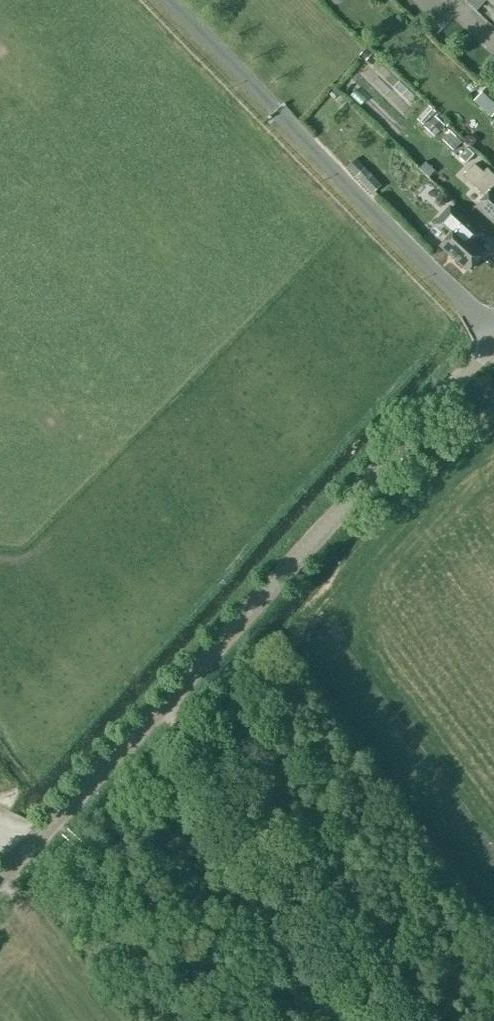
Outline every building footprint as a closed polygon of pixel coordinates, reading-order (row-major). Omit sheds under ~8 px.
[(491,116),(493,112),(493,92),(486,85),(473,99),(491,116)] [(416,116),(423,123),(434,111),(427,105),(416,116)] [(422,126),(433,135),(444,124),(433,114),(422,126)] [(442,140),(452,150),(461,141),(451,132),(442,140)] [(457,155),(465,162),(473,153),(466,146),(457,155)] [(344,165),(370,192),(379,183),(353,156),(344,165)] [(461,174),(485,196),(476,205),(493,222),(493,174),(487,168),(483,172),(472,162),(461,174)] [(448,236),(440,244),(468,270),(483,253),(462,234),(470,225),(450,207),(434,224),(448,236)]
